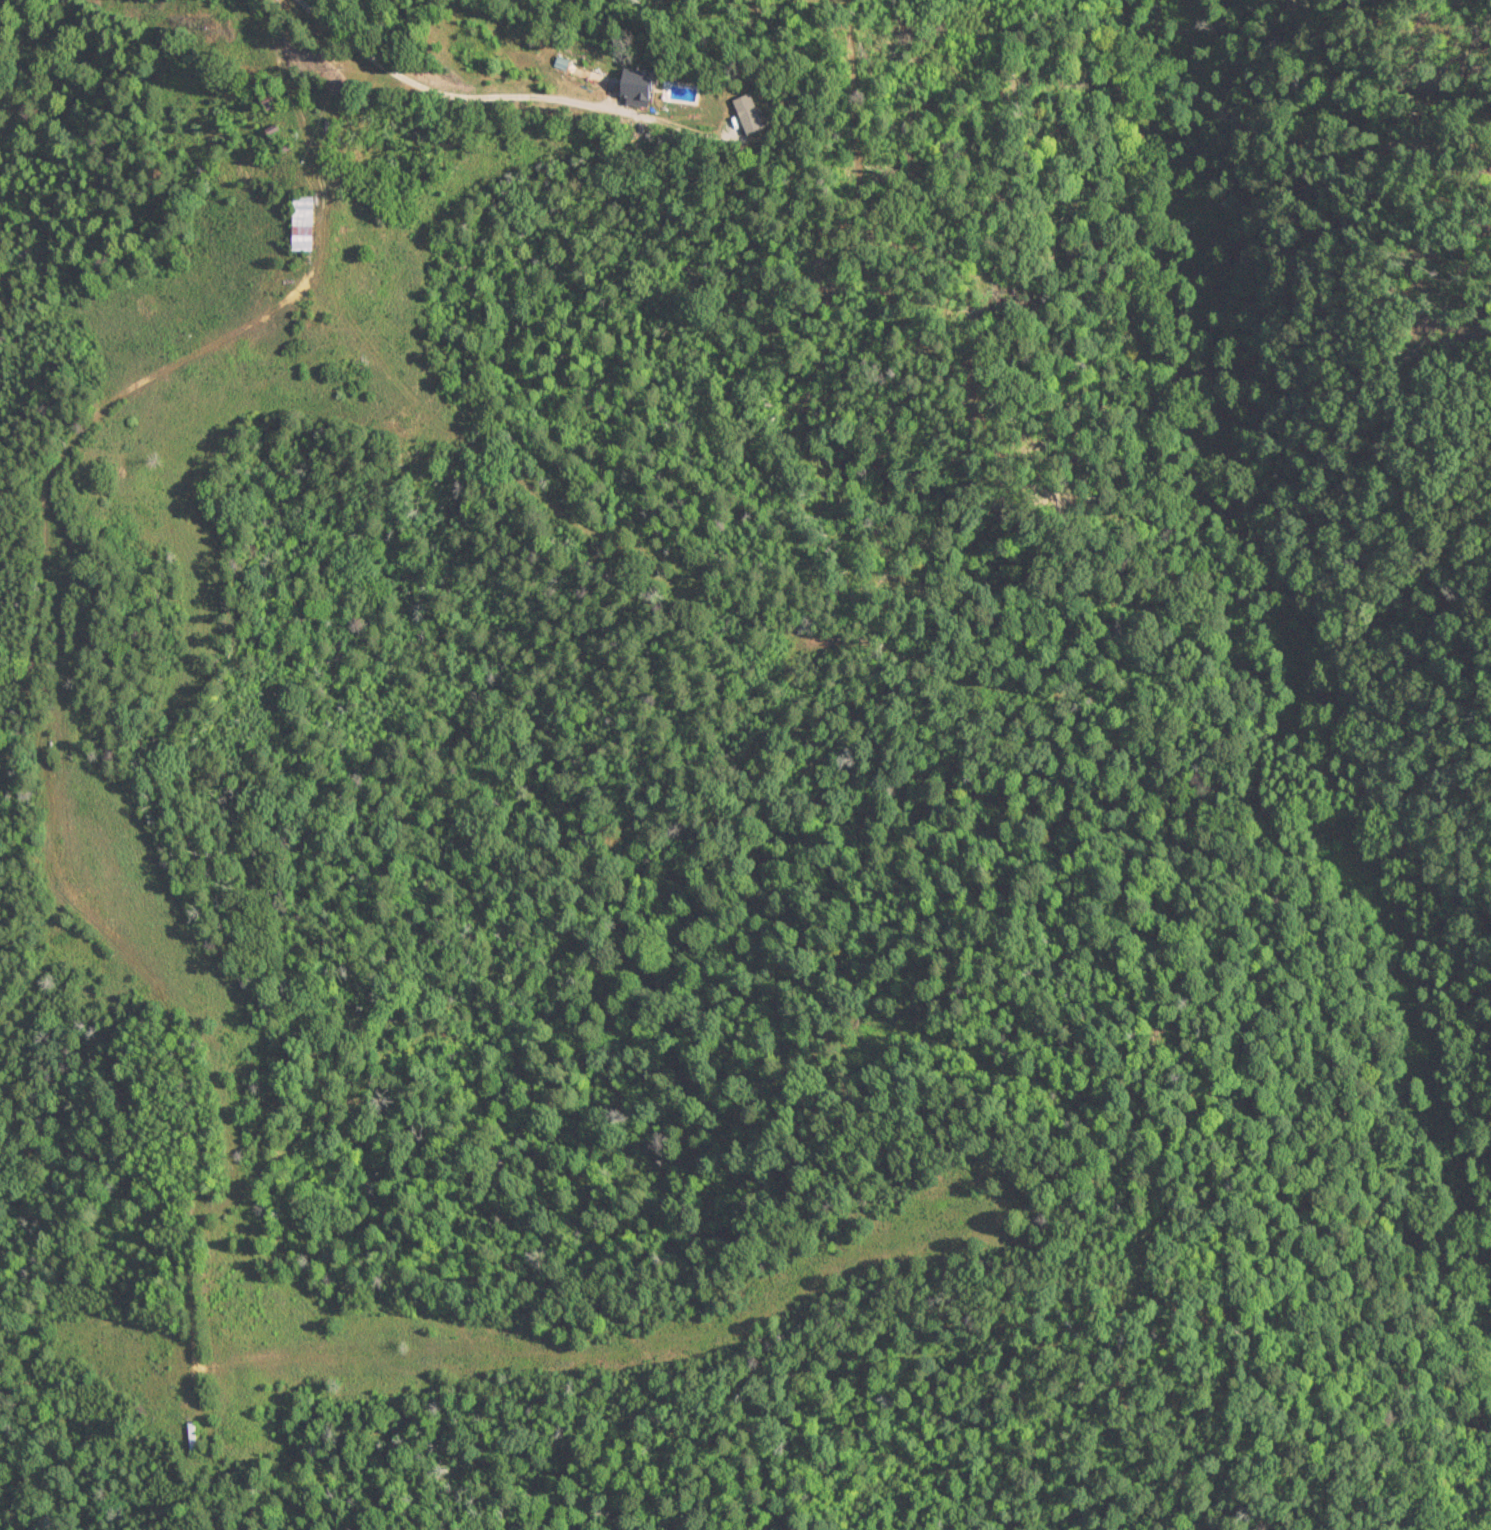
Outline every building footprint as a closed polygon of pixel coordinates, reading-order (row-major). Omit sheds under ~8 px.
[(578,51),(576,56),(553,47),(545,66),(570,76),(568,83),(596,94),(609,63),(578,51)] [(310,252),(310,197),(291,197),(291,252),(310,252)]
